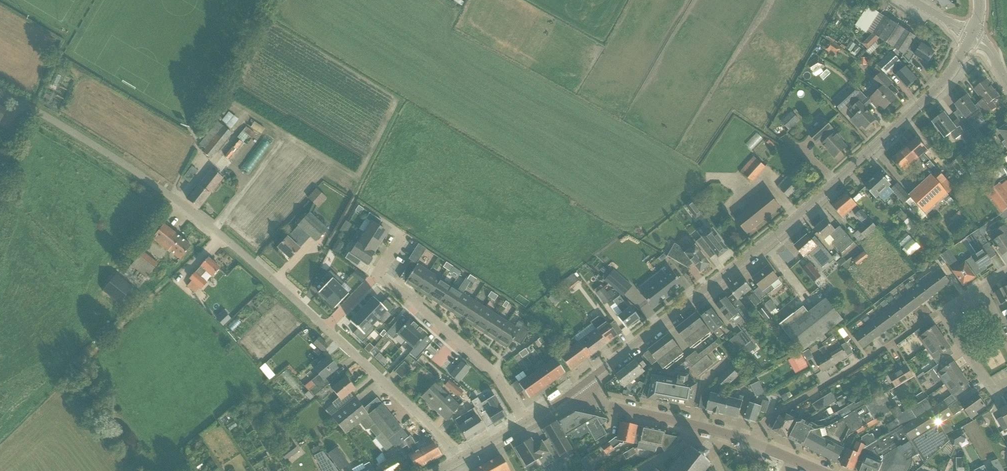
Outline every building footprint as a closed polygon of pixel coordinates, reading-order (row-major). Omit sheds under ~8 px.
[(868,5),(855,25),(866,32),(879,12),(868,5)] [(879,24),(873,34),(879,38),(884,42),(885,42),(903,54),(902,56),(909,64),(915,55),(919,58),(928,63),(935,53),(914,39),(916,37),(885,16),(879,24)] [(873,34),(868,38),(873,44),(879,38),(873,34)] [(856,40),(852,46),(862,52),(865,46),(856,40)] [(828,41),(824,47),(829,51),(831,48),(834,44),(830,41),(829,42),(828,41)] [(878,64),(877,65),(885,73),(886,74),(891,70),(907,88),(917,79),(910,72),(892,53),(879,65),(878,64)] [(809,62),(813,70),(824,64),(820,56),(809,62)] [(871,94),(867,98),(869,100),(871,102),(876,107),(879,104),(884,109),(896,98),(887,88),(892,83),(882,73),(873,81),(878,86),(881,90),(874,96),(871,94)] [(983,100),(978,104),(977,104),(983,111),(986,115),(996,108),(992,102),(999,96),(986,80),(975,90),(983,100)] [(849,91),(844,96),(850,103),(855,98),(861,92),(855,86),(849,91)] [(855,98),(850,103),(854,107),(853,108),(850,111),(855,117),(851,120),(859,129),(863,126),(866,129),(875,120),(869,113),(864,108),(871,102),(869,100),(867,98),(861,92),(855,98)] [(955,104),(966,118),(968,121),(963,125),(967,131),(970,135),(971,136),(977,132),(969,121),(983,111),(977,104),(974,106),(966,96),(955,104)] [(800,121),(791,111),(780,122),(789,131),(800,121)] [(932,122),(938,130),(945,138),(951,133),(956,139),(961,135),(967,131),(963,125),(958,119),(952,123),(944,113),(932,122)] [(211,159),(217,151),(232,134),(217,121),(199,145),(205,149),(203,152),(211,159)] [(812,133),(809,135),(816,143),(819,141),(824,136),(827,141),(825,143),(823,145),(828,150),(834,158),(837,155),(846,147),(841,141),(843,140),(836,133),(832,129),(825,121),(812,133)] [(255,134),(246,126),(237,138),(246,145),(255,134)] [(967,131),(961,135),(964,139),(970,135),(967,131)] [(756,133),(745,144),(752,150),(762,140),(756,133)] [(236,160),(254,173),(277,142),(268,134),(263,140),(258,136),(247,151),(245,149),(236,160)] [(917,138),(908,146),(933,174),(932,175),(940,185),(946,180),(924,155),(928,151),(923,145),(917,138)] [(236,151),(242,143),(237,139),(224,156),(228,159),(235,150),(236,151)] [(908,146),(892,159),(898,167),(903,172),(914,163),(927,179),(909,195),(917,205),(926,216),(944,200),(949,206),(954,201),(940,185),(932,175),(933,174),(908,146)] [(969,153),(962,158),(965,163),(973,158),(969,153)] [(754,157),(741,172),(752,182),(766,167),(754,157)] [(192,166),(184,177),(189,181),(197,171),(192,166)] [(199,209),(205,201),(223,179),(212,169),(197,187),(196,186),(189,194),(191,195),(187,200),(199,209)] [(879,172),(864,185),(871,192),(876,198),(879,196),(884,201),(893,193),(894,194),(902,203),(905,201),(922,220),(924,218),(926,216),(909,195),(908,196),(901,189),(897,184),(891,189),(889,187),(891,185),(885,179),(879,172)] [(777,187),(788,197),(800,186),(788,175),(777,187)] [(1002,212),(1006,209),(1006,181),(1001,185),(1000,183),(987,193),(1002,212)] [(326,198),(316,188),(307,198),(318,208),(326,198)] [(765,189),(747,204),(750,208),(736,220),(747,234),(780,207),(765,189)] [(857,205),(853,201),(846,193),(832,205),(838,213),(842,217),(857,205)] [(692,199),(684,205),(695,219),(703,213),(692,199)] [(860,210),(855,214),(861,222),(867,217),(860,210)] [(315,242),(322,234),(327,229),(309,213),(287,237),(284,241),(277,248),(290,260),(300,249),(294,243),(305,232),(315,242)] [(380,243),(387,232),(378,226),(381,221),(369,213),(365,219),(370,222),(364,233),(380,243)] [(916,217),(909,222),(912,226),(920,221),(916,217)] [(841,254),(854,242),(840,226),(835,230),(832,227),(826,220),(815,229),(825,240),(829,245),(832,242),(841,254)] [(860,243),(864,238),(876,228),(870,220),(858,231),(853,235),(860,243)] [(355,232),(357,224),(351,222),(349,230),(355,232)] [(170,251),(180,260),(191,246),(163,224),(152,239),(169,252),(170,251)] [(1006,225),(996,232),(999,238),(993,242),(995,245),(997,248),(996,248),(998,250),(1002,255),(1006,252),(1006,226),(1006,225)] [(343,226),(340,231),(344,235),(348,230),(343,226)] [(700,238),(696,242),(709,259),(710,259),(714,255),(717,258),(727,250),(710,228),(699,237),(700,238)] [(996,255),(991,247),(988,243),(979,229),(967,237),(978,253),(972,257),(981,270),(992,262),(990,260),(996,255)] [(374,253),(380,243),(364,233),(358,243),(374,253)] [(905,243),(917,257),(928,248),(915,234),(905,243)] [(807,235),(795,246),(801,253),(804,257),(810,252),(822,266),(828,260),(829,262),(834,258),(815,237),(811,240),(807,235)] [(339,246),(343,251),(350,245),(346,240),(339,246)] [(366,265),(374,253),(358,243),(356,242),(349,253),(348,253),(345,258),(357,266),(360,261),(366,265)] [(334,244),(331,250),(336,253),(340,248),(334,244)] [(416,264),(426,249),(418,244),(408,259),(411,260),(405,270),(411,274),(405,282),(406,283),(417,290),(429,272),(418,265),(418,264),(417,264),(416,264)] [(674,244),(667,256),(687,268),(692,264),(694,266),(699,272),(703,269),(704,270),(709,266),(708,265),(709,264),(694,245),(687,251),(674,244)] [(147,278),(158,264),(142,251),(131,265),(147,278)] [(857,265),(868,256),(864,251),(853,260),(857,265)] [(843,257),(837,262),(840,266),(846,261),(843,257)] [(208,258),(201,265),(189,279),(191,281),(186,287),(195,294),(200,288),(201,289),(207,283),(201,278),(206,272),(212,277),(213,276),(220,268),(208,258)] [(974,277),(968,268),(964,262),(958,266),(957,264),(952,267),(964,285),(974,277)] [(814,282),(817,286),(824,280),(810,264),(803,270),(814,282)] [(768,266),(753,278),(759,287),(754,291),(761,300),(774,289),(771,285),(779,280),(778,279),(768,266)] [(613,270),(604,280),(623,297),(624,295),(630,288),(632,286),(613,270)] [(661,270),(657,273),(672,293),(682,286),(670,271),(665,275),(661,270)] [(326,285),(318,293),(326,300),(339,287),(340,287),(343,284),(330,271),(321,280),(326,285)] [(929,280),(937,292),(946,286),(946,285),(949,283),(949,284),(950,283),(944,275),(941,271),(929,280)] [(117,272),(105,289),(121,301),(134,285),(128,281),(127,282),(122,278),(123,277),(117,272)] [(428,297),(440,279),(429,272),(417,290),(428,297)] [(657,273),(636,289),(652,309),(672,293),(657,273)] [(579,281),(573,274),(563,282),(569,289),(579,281)] [(473,284),(476,279),(473,277),(470,282),(467,286),(467,287),(470,289),(473,284)] [(742,278),(729,288),(738,300),(751,290),(742,278)] [(439,304),(451,286),(440,279),(428,297),(439,304)] [(925,301),(928,298),(929,299),(937,292),(929,280),(916,290),(925,301)] [(605,304),(611,299),(616,296),(607,285),(603,288),(596,293),(605,304)] [(460,298),(462,294),(451,286),(439,304),(451,311),(460,298)] [(326,300),(334,308),(348,295),(340,287),(339,287),(326,300)] [(995,293),(1001,304),(1006,302),(1006,287),(995,293)] [(916,290),(904,299),(913,311),(922,304),(921,304),(925,301),(916,290)] [(554,292),(548,299),(555,305),(561,297),(554,292)] [(249,293),(243,299),(249,306),(256,300),(249,293)] [(451,311),(462,319),(473,301),(462,294),(460,298),(451,311)] [(749,298),(756,306),(761,302),(754,294),(749,298)] [(626,329),(627,328),(639,319),(633,311),(629,307),(620,296),(613,301),(622,313),(617,316),(626,329)] [(373,297),(365,305),(379,319),(386,311),(390,315),(395,309),(385,300),(381,305),(373,297)] [(736,310),(733,306),(727,298),(726,298),(727,299),(718,307),(729,321),(739,313),(736,310)] [(779,324),(785,332),(801,353),(843,320),(826,299),(809,313),(804,306),(794,314),(794,313),(779,324)] [(892,308),(900,320),(904,317),(913,311),(904,299),(892,308)] [(770,300),(765,304),(772,312),(776,309),(777,308),(770,300)] [(484,308),(473,301),(462,319),(473,326),(484,308)] [(365,305),(358,313),(371,326),(372,326),(379,319),(365,305)] [(743,305),(736,310),(739,313),(743,320),(744,320),(746,323),(753,317),(743,305)] [(766,322),(773,316),(765,306),(758,312),(766,322)] [(496,315),(484,308),(473,326),(484,333),(496,315)] [(897,322),(900,320),(892,308),(887,312),(879,318),(888,329),(897,323),(897,322)] [(702,317),(708,325),(714,333),(718,338),(724,333),(720,328),(724,325),(719,318),(713,310),(703,318),(702,317)] [(358,313),(350,321),(357,329),(353,334),(362,343),(375,330),(372,326),(371,326),(358,313)] [(696,314),(676,329),(690,348),(711,333),(696,314)] [(507,322),(496,315),(484,333),(495,340),(507,322)] [(594,319),(590,322),(591,323),(595,329),(606,344),(617,336),(622,332),(614,321),(609,324),(606,321),(602,317),(601,316),(600,316),(598,316),(597,317),(594,319)] [(879,336),(888,329),(879,318),(867,327),(875,338),(879,336)] [(386,333),(393,340),(398,335),(405,341),(418,327),(410,320),(408,321),(404,326),(398,320),(390,329),(386,333)] [(507,322),(495,340),(496,341),(507,348),(506,348),(507,348),(513,340),(520,345),(528,332),(526,331),(528,327),(518,321),(514,327),(507,323),(507,322)] [(914,333),(920,341),(922,343),(923,342),(927,348),(943,337),(935,327),(934,327),(930,321),(914,333)] [(591,323),(574,336),(578,342),(582,347),(584,346),(590,355),(591,356),(606,344),(595,329),(591,323)] [(405,341),(413,348),(409,353),(416,360),(428,346),(421,341),(425,336),(427,334),(418,327),(405,341)] [(854,336),(857,340),(863,348),(864,348),(864,347),(872,341),(875,338),(867,327),(854,336)] [(743,331),(737,336),(741,342),(746,347),(752,342),(743,331)] [(643,354),(644,354),(652,365),(657,361),(663,369),(684,354),(675,342),(669,335),(669,334),(643,354)] [(822,344),(824,346),(834,364),(835,365),(848,357),(847,356),(853,353),(847,343),(847,342),(846,342),(841,346),(834,334),(828,339),(822,344)] [(737,336),(731,341),(739,351),(745,347),(745,348),(746,347),(741,342),(737,336)] [(937,366),(952,355),(948,349),(950,348),(943,337),(927,348),(932,355),(930,356),(937,366)] [(318,339),(313,343),(317,346),(322,351),(323,352),(328,347),(326,344),(319,338),(318,338),(318,339)] [(390,345),(399,350),(402,345),(394,339),(390,345)] [(722,344),(719,339),(708,347),(712,351),(722,344)] [(574,345),(559,356),(564,362),(570,370),(590,355),(584,346),(582,347),(578,342),(574,345)] [(317,346),(313,350),(318,355),(322,351),(317,346)] [(822,373),(835,365),(834,364),(824,346),(820,349),(824,356),(815,361),(822,373)] [(699,355),(702,360),(707,356),(707,355),(712,351),(708,347),(699,355)] [(696,351),(690,355),(697,364),(702,360),(699,355),(696,351)] [(379,353),(375,358),(379,362),(383,357),(379,353)] [(689,365),(692,368),(697,364),(690,355),(685,359),(686,361),(689,365)] [(946,384),(961,373),(954,363),(952,363),(948,358),(952,355),(937,366),(933,369),(940,379),(941,378),(946,384)] [(713,364),(707,356),(702,360),(697,364),(692,368),(698,376),(713,364)] [(310,391),(314,396),(329,384),(325,379),(337,368),(328,357),(320,363),(314,368),(319,375),(306,386),(310,391)] [(383,357),(379,362),(383,365),(387,361),(383,357)] [(647,365),(640,357),(636,360),(626,368),(635,380),(645,372),(643,368),(647,365)] [(803,373),(808,369),(799,357),(794,361),(803,373)] [(422,358),(419,362),(423,366),(427,362),(422,358)] [(554,358),(545,365),(555,380),(565,373),(554,358)] [(686,361),(678,367),(681,371),(689,365),(686,361)] [(404,362),(394,371),(401,378),(411,369),(404,362)] [(458,382),(469,368),(462,362),(450,376),(458,382)] [(545,365),(536,371),(547,386),(555,380),(545,365)] [(681,371),(678,367),(669,375),(673,377),(677,374),(679,372),(681,371)] [(725,388),(739,375),(732,367),(718,380),(725,388)] [(913,377),(912,376),(907,367),(890,377),(895,386),(896,387),(913,377)] [(626,368),(615,376),(625,388),(627,386),(630,391),(635,387),(631,382),(635,380),(626,368)] [(511,385),(510,385),(517,395),(523,391),(529,399),(538,392),(527,378),(522,371),(514,377),(519,384),(518,384),(516,381),(511,385)] [(536,371),(527,378),(538,392),(547,386),(536,371)] [(969,384),(961,373),(946,384),(950,391),(949,391),(951,395),(943,401),(948,408),(948,407),(956,401),(960,398),(972,390),(968,384),(969,384)] [(643,391),(641,398),(654,400),(658,401),(658,402),(667,403),(670,404),(670,403),(693,407),(698,383),(671,378),(652,375),(651,385),(647,384),(644,388),(643,391)] [(330,417),(354,398),(349,393),(354,389),(345,378),(332,389),(339,397),(331,403),(332,404),(325,410),(330,417)] [(460,398),(464,393),(449,380),(445,385),(460,398)] [(759,381),(751,385),(756,397),(764,393),(759,381)] [(640,382),(638,383),(643,391),(644,388),(647,384),(640,382)] [(459,407),(460,406),(459,406),(441,388),(436,392),(431,387),(429,390),(422,397),(446,420),(459,407)] [(701,399),(699,408),(725,415),(729,397),(711,392),(712,390),(711,390),(708,388),(702,394),(701,399)] [(836,400),(831,392),(812,404),(817,412),(836,400)] [(838,421),(820,455),(836,463),(844,449),(842,448),(848,435),(862,428),(861,427),(884,415),(882,411),(892,406),(884,393),(880,396),(875,399),(865,405),(838,421)] [(948,407),(948,408),(953,416),(964,408),(970,416),(976,411),(984,406),(976,394),(964,403),(960,398),(956,401),(948,407)] [(478,398),(471,402),(480,417),(486,414),(488,416),(493,424),(506,417),(500,408),(499,406),(493,396),(481,404),(478,398)] [(725,415),(738,418),(739,418),(741,409),(743,401),(737,399),(729,397),(725,415)] [(367,416),(381,404),(376,398),(363,409),(354,398),(330,417),(345,434),(359,422),(361,420),(367,416)] [(903,425),(902,424),(901,425),(890,431),(876,440),(871,444),(872,445),(862,451),(861,454),(867,456),(861,470),(904,470),(905,469),(906,468),(908,463),(908,462),(909,460),(919,454),(921,458),(949,440),(942,427),(949,423),(947,420),(953,416),(948,408),(943,401),(932,408),(926,398),(910,408),(916,417),(903,425)] [(750,420),(756,422),(760,411),(766,413),(770,402),(763,400),(761,407),(749,403),(747,409),(744,418),(745,419),(745,420),(750,422),(750,420)] [(787,437),(789,438),(804,446),(812,431),(828,427),(838,421),(865,405),(863,400),(856,404),(855,402),(825,419),(811,423),(810,424),(802,420),(797,421),(796,421),(787,437)] [(381,404),(367,416),(387,440),(402,429),(382,404),(381,404)] [(113,405),(104,406),(105,415),(115,413),(113,405)] [(1002,429),(1003,431),(1006,429),(1006,406),(999,410),(1002,417),(997,420),(1002,429)] [(897,415),(896,416),(897,419),(901,425),(902,424),(903,425),(916,417),(910,408),(902,412),(897,415)] [(464,414),(454,420),(467,441),(477,435),(485,429),(480,421),(473,409),(471,410),(464,414)] [(772,419),(768,427),(787,437),(796,421),(797,421),(800,414),(792,410),(789,417),(787,416),(785,419),(780,417),(779,419),(776,417),(772,419)] [(595,441),(597,440),(606,434),(600,425),(606,422),(606,419),(574,412),(574,413),(572,413),(571,413),(557,421),(562,430),(565,436),(573,431),(577,439),(589,431),(595,441)] [(225,415),(220,419),(223,423),(228,420),(225,415)] [(361,420),(359,422),(365,430),(369,429),(376,438),(375,439),(385,452),(387,450),(392,446),(387,440),(367,416),(361,420)] [(897,419),(886,425),(890,431),(901,425),(897,419)] [(804,446),(820,455),(838,421),(828,427),(812,431),(804,446)] [(564,437),(556,422),(545,428),(542,430),(542,431),(551,445),(552,444),(559,456),(571,449),(564,437)] [(615,437),(613,439),(601,448),(605,454),(619,445),(619,442),(632,445),(637,426),(620,422),(617,438),(615,437)] [(402,442),(404,440),(410,435),(403,427),(402,429),(387,440),(392,446),(394,449),(402,442)] [(512,442),(529,434),(525,427),(509,435),(512,442)] [(655,446),(661,447),(663,450),(670,446),(672,437),(664,435),(664,432),(641,427),(639,437),(637,449),(654,452),(655,446)] [(841,465),(843,466),(844,467),(847,468),(848,468),(853,470),(860,454),(861,454),(862,451),(872,445),(871,444),(876,440),(872,433),(869,435),(867,434),(862,437),(862,445),(858,443),(857,443),(853,452),(848,449),(845,456),(841,465)] [(956,434),(949,438),(954,446),(960,442),(956,434)] [(412,438),(410,435),(404,440),(409,449),(411,447),(414,452),(408,455),(416,469),(426,463),(424,460),(414,442),(412,438)] [(523,444),(521,443),(517,445),(517,447),(515,448),(526,466),(539,458),(544,467),(553,461),(541,441),(535,446),(530,439),(523,444)] [(432,441),(421,448),(417,440),(414,442),(424,460),(426,463),(440,455),(432,441)] [(955,449),(949,441),(942,448),(951,458),(955,449)] [(711,464),(703,458),(707,453),(699,447),(696,451),(688,445),(682,453),(667,470),(705,470),(711,464)] [(327,454),(339,470),(340,470),(349,464),(337,447),(327,454)] [(320,450),(313,454),(323,470),(339,470),(320,450)] [(628,451),(623,454),(626,459),(631,456),(628,451)] [(379,465),(382,470),(400,470),(395,462),(393,457),(392,458),(389,452),(383,456),(386,461),(379,465)] [(486,464),(490,470),(509,470),(506,464),(501,455),(486,464)] [(587,457),(581,461),(584,467),(591,464),(587,457)] [(956,468),(966,468),(963,458),(956,458),(956,459),(956,468)] [(199,460),(194,464),(199,470),(204,467),(199,460)] [(998,460),(992,462),(995,470),(1004,470),(998,460)] [(369,463),(363,466),(365,469),(362,470),(374,470),(369,463)]
